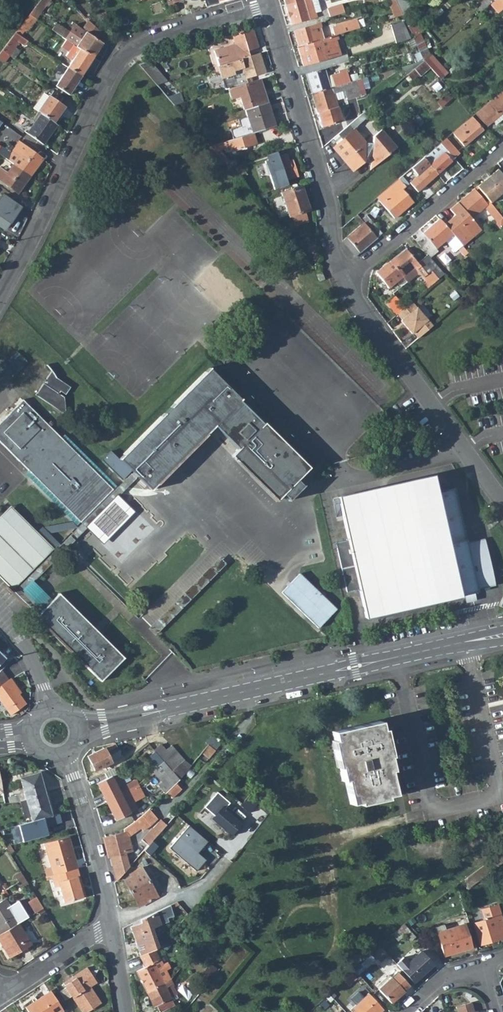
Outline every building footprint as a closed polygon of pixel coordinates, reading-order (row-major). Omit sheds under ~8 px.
[(29,14),(35,18),(50,0),(40,0),(29,14)] [(285,3),(291,24),(316,16),(311,0),(296,0),(285,3)] [(402,15),(410,8),(406,0),(397,0),(395,1),(402,15)] [(489,0),(484,0),(475,7),(479,13),(488,5),(491,3),(489,0)] [(495,0),(491,3),(488,5),(493,12),(501,6),(495,0)] [(344,12),(341,3),(327,7),(329,16),(344,12)] [(357,27),(355,19),(331,26),(333,34),(337,33),(357,27)] [(80,48),(93,57),(102,43),(93,37),(98,30),(87,20),(80,32),(84,35),(77,46),(80,48)] [(410,38),(402,21),(390,24),(398,42),(410,38)] [(52,29),(63,37),(67,30),(56,22),(52,29)] [(293,29),(297,44),(324,37),(319,22),(293,29)] [(258,47),(252,28),(233,34),(236,43),(215,50),(219,65),(248,56),(246,51),(249,50),(258,47)] [(72,43),(77,36),(67,30),(63,37),(66,39),(72,43)] [(14,47),(18,42),(23,45),(27,40),(15,32),(1,50),(8,55),(14,47)] [(77,36),(72,43),(76,46),(77,46),(84,35),(80,32),(77,36)] [(416,47),(423,42),(418,32),(412,37),(416,47)] [(324,37),(297,44),(303,64),(340,53),(335,37),(338,36),(337,33),(333,34),(324,37)] [(66,39),(61,46),(71,52),(76,46),(72,43),(66,39)] [(422,59),(429,54),(423,42),(416,47),(422,58),(422,59)] [(77,46),(76,46),(71,52),(70,55),(74,57),(80,48),(77,46)] [(13,58),(19,51),(14,47),(8,55),(13,58)] [(81,76),(93,57),(80,48),(74,57),(68,67),(81,76)] [(3,61),(8,55),(1,50),(0,52),(0,59),(3,61)] [(265,71),(259,52),(251,55),(248,56),(219,65),(217,65),(225,89),(226,89),(252,81),(250,76),(265,71)] [(422,59),(440,78),(440,79),(447,73),(430,54),(429,54),(422,59)] [(165,81),(147,60),(138,63),(156,84),(165,81)] [(68,67),(55,86),(57,88),(68,95),(81,76),(68,67)] [(348,81),(345,69),(337,71),(337,74),(327,77),(325,68),(306,73),(312,92),(348,81)] [(180,82),(178,77),(167,80),(172,86),(180,82)] [(312,92),(322,126),(342,120),(337,101),(365,93),(361,78),(360,78),(348,81),(312,92)] [(245,108),(267,102),(260,79),(252,81),(226,89),(229,97),(240,95),(244,109),(245,108)] [(180,92),(178,94),(172,86),(167,80),(165,81),(156,84),(173,104),(187,100),(180,92)] [(54,92),(64,99),(68,95),(57,88),(54,92)] [(499,116),(502,112),(502,90),(476,113),(475,113),(486,126),(494,120),(493,120),(489,114),(494,110),(498,115),(499,116)] [(48,97),(60,105),(64,99),(54,92),(52,91),(48,97)] [(48,96),(43,93),(32,108),(37,111),(48,96)] [(40,113),(53,122),(63,107),(60,105),(48,97),(48,96),(37,111),(38,112),(40,113)] [(245,108),(252,133),(253,132),(275,126),(268,102),(267,102),(245,108)] [(417,104),(409,110),(418,122),(426,115),(417,104)] [(489,114),(493,120),(498,115),(494,110),(489,114)] [(365,142),(353,128),(365,118),(365,114),(363,111),(337,134),(342,139),(333,147),(344,160),(365,142)] [(26,133),(42,145),(56,125),(53,122),(40,113),(35,120),(31,126),(26,133)] [(464,145),(483,129),(472,116),(465,122),(461,125),(463,128),(465,127),(467,129),(457,137),(464,145)] [(457,137),(467,129),(465,127),(463,128),(461,125),(453,132),(457,137)] [(371,143),(368,159),(366,172),(394,148),(379,130),(372,136),(371,143)] [(252,133),(211,145),(215,151),(221,149),(225,148),(226,152),(256,143),(253,132),(252,133)] [(443,146),(444,147),(450,142),(446,138),(440,143),(443,146)] [(29,176),(42,159),(18,142),(9,153),(1,147),(0,149),(0,154),(13,164),(29,176)] [(344,160),(352,170),(362,161),(362,159),(365,143),(365,142),(344,160)] [(452,158),(458,153),(450,142),(444,147),(452,158)] [(362,159),(368,159),(371,143),(365,143),(362,159)] [(437,145),(428,153),(429,155),(434,161),(443,153),(440,149),(437,145)] [(232,165),(231,160),(221,149),(215,151),(228,166),(232,165)] [(292,159),(288,160),(286,153),(268,159),(275,183),(298,176),(292,159)] [(443,153),(434,161),(429,155),(424,159),(429,165),(437,174),(451,162),(443,153)] [(423,157),(413,166),(416,169),(422,165),(425,169),(429,165),(424,159),(423,157)] [(227,166),(237,177),(246,168),(241,162),(237,166),(236,164),(232,165),(228,166),(227,166)] [(6,172),(0,168),(0,180),(17,193),(29,176),(13,164),(6,172)] [(410,181),(417,191),(437,174),(429,165),(425,169),(410,181)] [(497,170),(477,186),(490,203),(502,192),(502,177),(497,170)] [(412,203),(402,190),(405,186),(398,178),(374,199),(392,219),(412,203)] [(301,186),(281,193),(289,216),(290,215),(296,213),(300,223),(307,221),(304,211),(309,209),(301,186)] [(454,215),(443,224),(463,247),(482,231),(471,218),(484,208),(487,205),(473,189),(457,203),(459,206),(451,212),(454,215)] [(0,198),(0,225),(5,228),(19,207),(2,196),(0,198)] [(459,206),(457,203),(449,209),(451,212),(459,206)] [(490,203),(487,205),(493,214),(496,211),(490,203)] [(484,208),(500,228),(502,225),(502,220),(496,211),(493,214),(487,205),(484,208)] [(296,213),(290,215),(294,225),(300,223),(296,213)] [(354,256),(370,243),(376,238),(361,220),(356,214),(352,218),(356,223),(360,225),(342,241),(354,256)] [(376,226),(367,215),(361,220),(376,238),(381,233),(376,226)] [(439,219),(414,241),(426,255),(429,258),(437,251),(435,248),(444,240),(454,252),(458,249),(463,256),(467,253),(463,247),(443,224),(439,219)] [(408,272),(415,267),(417,271),(422,277),(423,277),(426,281),(424,284),(427,288),(443,274),(429,258),(426,255),(416,263),(405,249),(393,259),(405,275),(408,272)] [(393,259),(375,273),(387,289),(396,282),(402,277),(405,275),(393,259)] [(325,280),(320,274),(316,277),(321,283),(325,280)] [(399,285),(405,280),(402,277),(396,282),(399,285)] [(394,297),(386,303),(396,315),(397,314),(404,308),(394,297)] [(432,325),(412,302),(404,308),(397,314),(402,319),(401,321),(412,334),(414,333),(418,338),(432,325)] [(14,374),(27,360),(17,349),(3,363),(14,374)] [(43,381),(35,392),(63,413),(65,408),(66,401),(66,395),(61,392),(63,389),(67,393),(72,385),(60,377),(59,374),(57,373),(52,368),(45,379),(46,380),(45,382),(43,381)] [(143,434),(120,457),(133,471),(138,476),(150,489),(151,488),(208,431),(214,425),(281,493),(288,499),(302,485),(296,479),(308,467),(240,399),(210,368),(143,434)] [(112,488),(23,399),(0,421),(0,441),(79,520),(93,507),(99,500),(112,488)] [(281,493),(214,425),(208,431),(275,499),(281,493)] [(33,579),(60,553),(66,547),(80,534),(131,483),(138,476),(133,471),(101,502),(99,500),(93,507),(95,508),(53,548),(16,585),(28,597),(24,601),(28,605),(32,610),(33,610),(39,605),(43,609),(46,606),(49,604),(39,595),(31,586),(36,582),(33,579)] [(347,590),(360,586),(367,617),(480,590),(479,588),(496,584),(486,541),(480,542),(479,539),(475,540),(476,543),(469,545),(456,490),(438,494),(434,474),(339,497),(349,539),(337,542),(347,590)] [(10,587),(15,584),(16,585),(53,547),(9,504),(0,513),(0,536),(21,556),(0,577),(10,587)] [(21,556),(0,536),(0,577),(21,556)] [(318,627),(336,608),(300,573),(281,591),(318,627)] [(98,633),(92,627),(59,594),(49,604),(46,606),(43,609),(36,616),(100,680),(122,658),(98,633)] [(7,681),(0,670),(0,671),(0,702),(9,715),(25,704),(13,687),(15,685),(10,679),(7,681)] [(385,729),(382,729),(380,721),(333,732),(335,740),(332,741),(339,770),(340,769),(343,784),(346,783),(351,805),(360,803),(360,806),(389,799),(388,797),(397,794),(388,758),(391,757),(385,729)] [(94,770),(101,767),(111,762),(110,760),(119,756),(116,749),(117,749),(114,742),(104,747),(103,747),(87,755),(94,770)] [(166,750),(160,744),(153,750),(156,753),(163,761),(178,779),(191,765),(172,745),(166,750)] [(163,761),(156,753),(150,759),(157,767),(163,761)] [(178,779),(163,761),(157,767),(153,771),(168,789),(178,779)] [(111,762),(101,767),(104,773),(104,772),(114,768),(111,762)] [(134,779),(125,784),(116,766),(114,767),(114,768),(104,772),(107,778),(97,783),(106,802),(134,788),(135,787),(137,785),(138,785),(134,779)] [(39,773),(20,778),(24,793),(26,800),(45,795),(39,773)] [(135,787),(134,788),(106,802),(115,821),(130,813),(130,812),(137,808),(134,802),(144,797),(142,792),(138,794),(135,787)] [(212,818),(232,836),(243,823),(225,808),(230,803),(217,792),(204,807),(214,815),(212,818)] [(24,793),(8,798),(9,803),(16,802),(19,801),(26,800),(24,793)] [(31,821),(51,816),(45,795),(26,800),(30,817),(31,821)] [(30,817),(26,800),(19,801),(24,818),(30,817)] [(136,820),(123,828),(124,832),(103,837),(103,838),(108,857),(124,852),(123,849),(132,848),(129,836),(142,828),(156,814),(149,808),(142,815),(136,820)] [(51,816),(31,821),(19,824),(23,841),(49,834),(47,826),(60,823),(58,814),(51,816)] [(166,825),(161,819),(153,828),(152,827),(141,839),(148,845),(155,837),(166,825)] [(188,825),(170,846),(196,871),(205,859),(197,852),(207,841),(188,825)] [(53,867),(44,870),(46,878),(53,876),(79,869),(71,839),(47,846),(53,867)] [(45,842),(39,843),(45,866),(50,865),(45,842)] [(492,870),(502,863),(502,851),(490,861),(489,861),(492,870)] [(489,861),(474,873),(476,882),(492,870),(489,861)] [(139,907),(157,896),(141,867),(131,873),(132,876),(124,880),(139,907)] [(79,869),(53,876),(56,888),(60,887),(65,905),(83,900),(79,884),(83,883),(79,869)] [(19,882),(25,879),(21,872),(15,876),(19,882)] [(474,873),(463,880),(467,889),(476,882),(474,873)] [(27,883),(25,879),(19,882),(23,889),(29,885),(27,883)] [(43,908),(36,898),(29,902),(35,913),(43,908)] [(5,900),(0,903),(0,935),(18,924),(20,923),(5,900)] [(156,939),(152,929),(151,926),(174,919),(170,904),(148,916),(129,924),(138,950),(153,946),(157,943),(156,939)] [(502,937),(502,920),(499,905),(480,911),(483,921),(475,923),(482,944),(502,937)] [(46,914),(43,908),(38,912),(41,917),(46,914)] [(18,924),(0,935),(0,944),(9,958),(31,945),(18,924)] [(411,942),(417,937),(404,924),(392,935),(398,942),(405,936),(411,942)] [(444,956),(471,947),(465,925),(438,933),(444,956)] [(136,971),(146,991),(170,979),(161,960),(158,961),(153,949),(139,955),(144,967),(136,971)] [(414,982),(436,964),(424,949),(411,959),(406,954),(396,963),(414,982)] [(377,958),(381,962),(389,955),(384,951),(377,958)] [(201,975),(207,982),(218,969),(210,963),(201,975)] [(81,971),(62,984),(81,1011),(86,1011),(99,1004),(88,987),(90,986),(96,983),(85,968),(81,971)] [(352,973),(344,980),(349,986),(357,979),(352,973)] [(392,978),(379,990),(391,1003),(404,991),(402,989),(407,984),(398,973),(392,978)] [(377,987),(379,990),(392,978),(390,976),(377,987)] [(170,979),(146,991),(154,1007),(157,1005),(167,1000),(171,998),(170,997),(165,987),(170,985),(171,987),(172,987),(174,986),(170,980),(170,979)] [(170,997),(176,994),(172,987),(171,987),(170,985),(165,987),(170,997)] [(351,1010),(369,994),(366,990),(348,1006),(351,1010)] [(62,1011),(50,992),(24,1008),(27,1011),(60,1011),(62,1011)] [(384,1010),(369,994),(351,1010),(352,1011),(382,1011),(384,1010)] [(159,1011),(169,1006),(167,1000),(157,1005),(159,1011)] [(470,1002),(456,1006),(457,1011),(472,1011),(470,1002)]
